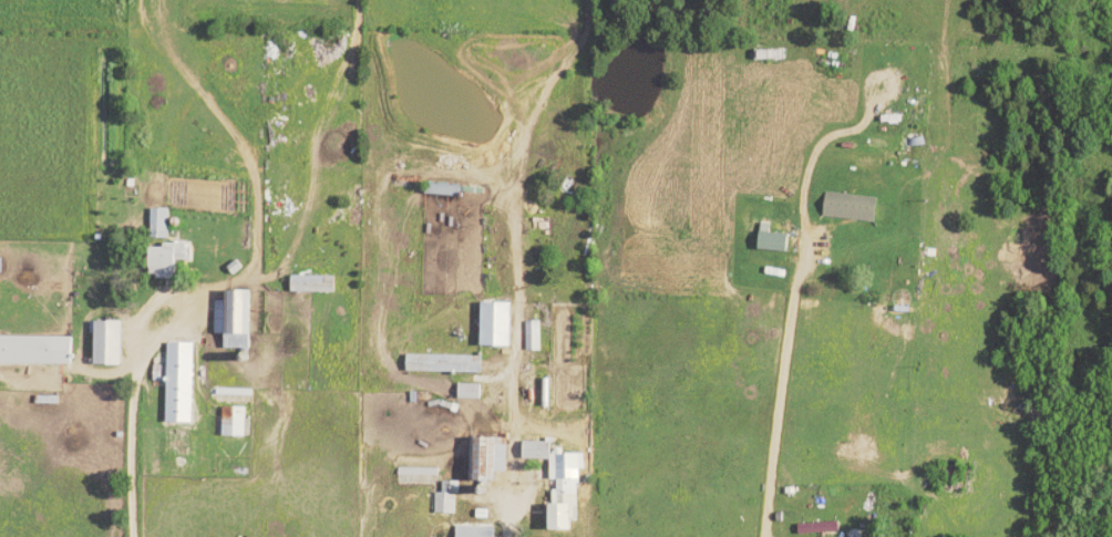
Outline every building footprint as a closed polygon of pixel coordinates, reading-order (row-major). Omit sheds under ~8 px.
[(882,200),(829,192),(826,216),(879,223),(882,200)] [(173,209),(155,208),(154,238),(172,239),(173,209)] [(794,234),(761,233),(761,250),(793,251),(794,234)] [(159,279),(178,279),(179,270),(187,271),(188,245),(160,244),(159,279)] [(338,276),(295,276),(295,293),(338,293),(338,276)] [(255,291),(230,290),(230,301),(219,301),(218,334),(229,334),(229,349),(254,349),(255,291)] [(488,303),(487,347),(518,347),(519,304),(488,303)] [(127,321),(100,322),(101,366),(128,365),(127,321)] [(0,336),(0,364),(78,365),(78,337),(0,336)] [(197,343),(170,343),(169,387),(195,388),(197,343)] [(485,374),(485,356),(412,355),(412,372),(485,374)] [(539,407),(540,368),(527,368),(527,377),(526,377),(525,407),(539,407)] [(485,400),(485,385),(463,384),(463,399),(485,400)] [(254,390),(220,389),(220,403),(234,403),(235,396),(247,397),(247,405),(254,405),(254,390)] [(191,398),(179,398),(178,416),(191,416),(191,398)] [(226,436),(251,437),(252,408),(227,407),(226,436)] [(474,481),(500,481),(500,472),(510,472),(509,438),(473,438),(474,481)] [(588,455),(556,454),(556,442),(529,442),(528,460),(554,460),(554,470),(588,470),(588,455)] [(439,514),(456,514),(457,482),(446,482),(446,493),(439,493),(439,514)] [(582,530),(581,489),(568,490),(557,490),(558,531),(582,530)] [(845,532),(844,521),(801,526),(802,536),(845,532)] [(499,527),(461,526),(461,536),(499,536),(499,527)]
